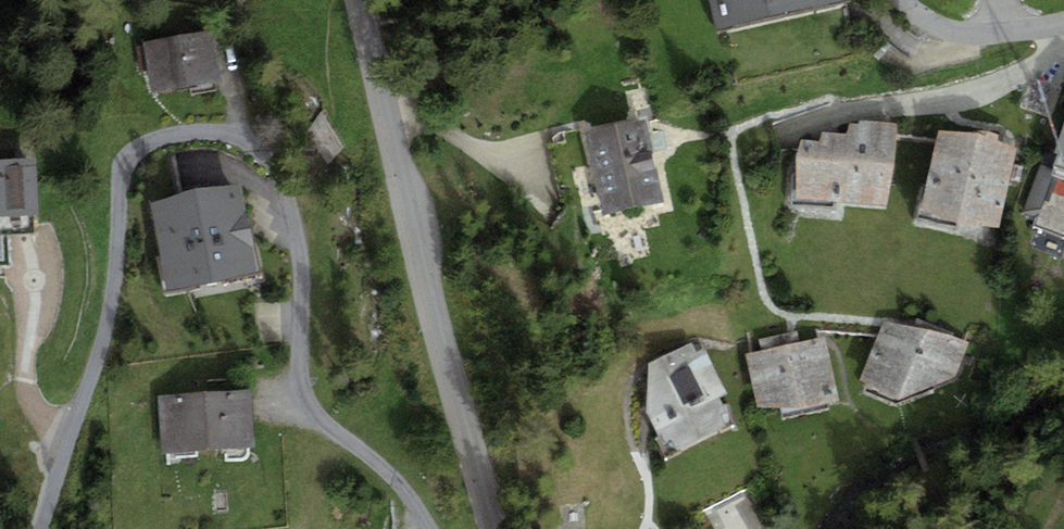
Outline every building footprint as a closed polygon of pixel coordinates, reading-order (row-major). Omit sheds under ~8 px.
[(842,9),(840,0),(718,0),(724,31),(842,9)] [(205,38),(138,49),(146,97),(213,87),(205,38)] [(578,139),(593,217),(657,205),(642,127),(578,139)] [(793,142),(789,200),(873,206),(878,134),(843,132),(842,145),(793,142)] [(1004,158),(930,139),(911,216),(984,235),(1004,158)] [(1063,184),(1063,141),(1051,179),(1063,184)] [(0,168),(0,222),(22,221),(20,168),(0,168)] [(228,199),(148,210),(160,296),(240,284),(228,199)] [(880,328),(856,386),(891,403),(951,380),(961,349),(880,328)] [(818,348),(743,362),(752,409),(793,412),(829,405),(818,348)] [(641,414),(662,456),(723,426),(686,350),(643,371),(641,414)] [(156,403),(159,453),(238,448),(235,399),(156,403)]
